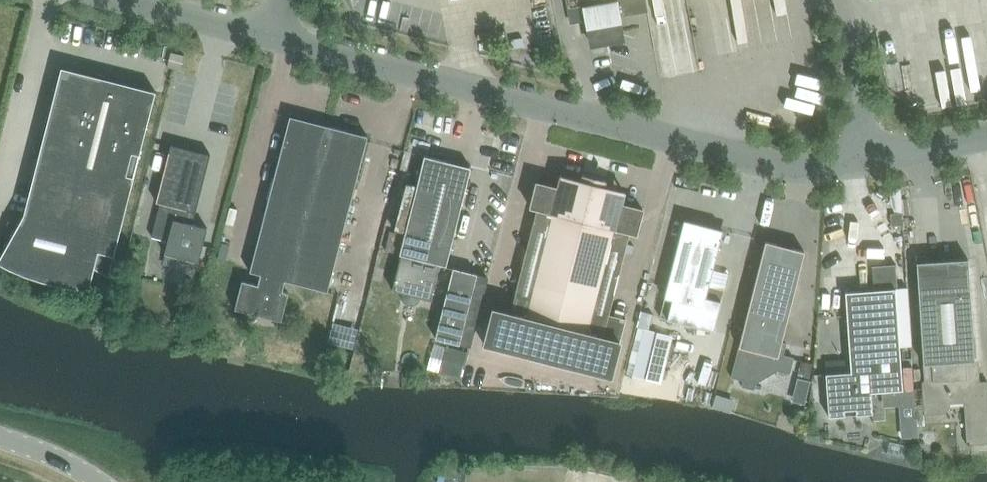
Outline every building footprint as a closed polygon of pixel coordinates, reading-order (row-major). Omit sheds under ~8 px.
[(619,12),(638,9),(636,0),(565,0),(568,16),(583,14),(588,40),(592,40),(593,42),(596,43),(598,43),(603,43),(607,42),(608,42),(612,41),(615,40),(620,38),(619,35),(623,34),(619,12)] [(180,71),(184,56),(171,53),(167,67),(180,71)] [(121,92),(113,90),(114,86),(105,83),(95,81),(84,79),(77,79),(70,78),(63,78),(59,78),(59,93),(28,217),(24,216),(18,226),(8,220),(4,237),(11,239),(0,257),(1,258),(5,253),(12,257),(21,262),(31,267),(37,270),(44,272),(54,276),(61,278),(71,280),(78,281),(85,283),(93,283),(97,269),(109,277),(156,92),(123,84),(121,92)] [(327,292),(367,137),(290,117),(250,272),(260,275),(257,285),(242,281),(235,309),(254,314),(255,311),(282,318),(288,293),(282,291),(285,281),(327,292)] [(199,263),(199,261),(207,228),(192,225),(210,155),(171,145),(156,203),(160,204),(151,237),(168,241),(165,254),(199,263)] [(446,267),(471,168),(424,156),(399,255),(401,255),(392,290),(403,293),(402,296),(402,298),(403,300),(403,302),(406,304),(409,304),(413,305),(415,304),(418,302),(420,300),(421,298),(431,300),(440,265),(446,267)] [(557,188),(536,183),(530,208),(537,210),(511,314),(492,309),(482,345),(612,378),(621,341),(620,340),(625,319),(608,314),(629,233),(636,235),(643,210),(621,204),(623,199),(559,183),(557,188)] [(892,226),(902,226),(902,214),(891,214),(892,226)] [(713,332),(721,302),(705,298),(722,231),(684,221),(659,318),(713,332)] [(790,374),(794,358),(783,355),(786,344),(781,342),(804,252),(765,242),(731,377),(743,381),(741,387),(754,390),(756,383),(778,371),(790,374)] [(968,259),(916,263),(924,382),(922,382),(924,416),(925,415),(925,414),(941,413),(943,412),(945,411),(946,410),(947,409),(947,408),(948,407),(948,406),(948,404),(967,403),(970,444),(966,444),(966,445),(986,444),(986,382),(976,382),(976,376),(979,376),(979,370),(975,370),(968,259)] [(459,344),(476,274),(453,268),(435,338),(459,344)] [(902,391),(896,289),(845,293),(851,372),(825,374),(828,417),(872,414),(871,393),(883,392),(902,391)] [(643,330),(631,377),(645,380),(656,333),(643,330)] [(433,345),(427,369),(460,378),(467,353),(433,345)] [(801,361),(799,371),(810,373),(812,364),(801,361)] [(902,391),(883,392),(884,406),(900,405),(901,421),(916,420),(914,390),(902,391)]
